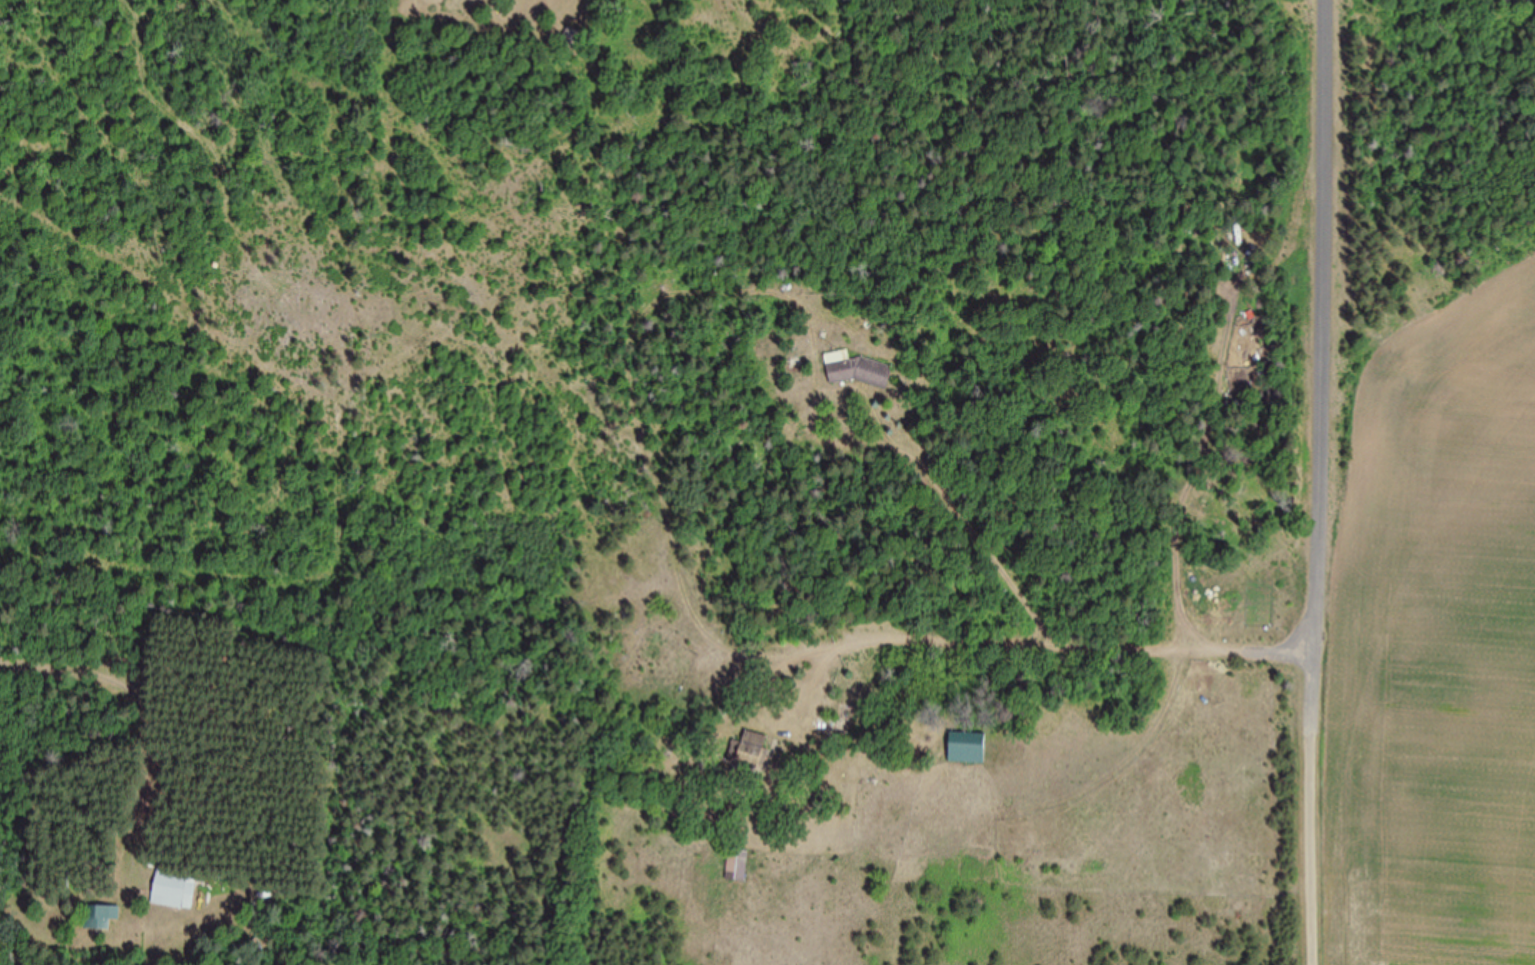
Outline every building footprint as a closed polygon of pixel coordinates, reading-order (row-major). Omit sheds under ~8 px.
[(575,50),(584,34),(571,26),(561,42),(575,50)] [(761,284),(761,269),(750,269),(750,284),(761,284)] [(895,366),(849,355),(834,351),(828,376),(889,390),(895,366)] [(735,740),(728,764),(752,770),(756,759),(763,761),(770,737),(748,731),(744,743),(735,740)] [(988,733),(952,733),(952,763),(988,763),(988,733)] [(727,879),(747,880),(750,851),(730,849),(727,879)] [(155,907),(194,908),(195,870),(156,869),(155,907)] [(86,906),(86,930),(111,930),(111,920),(120,920),(120,906),(86,906)]
